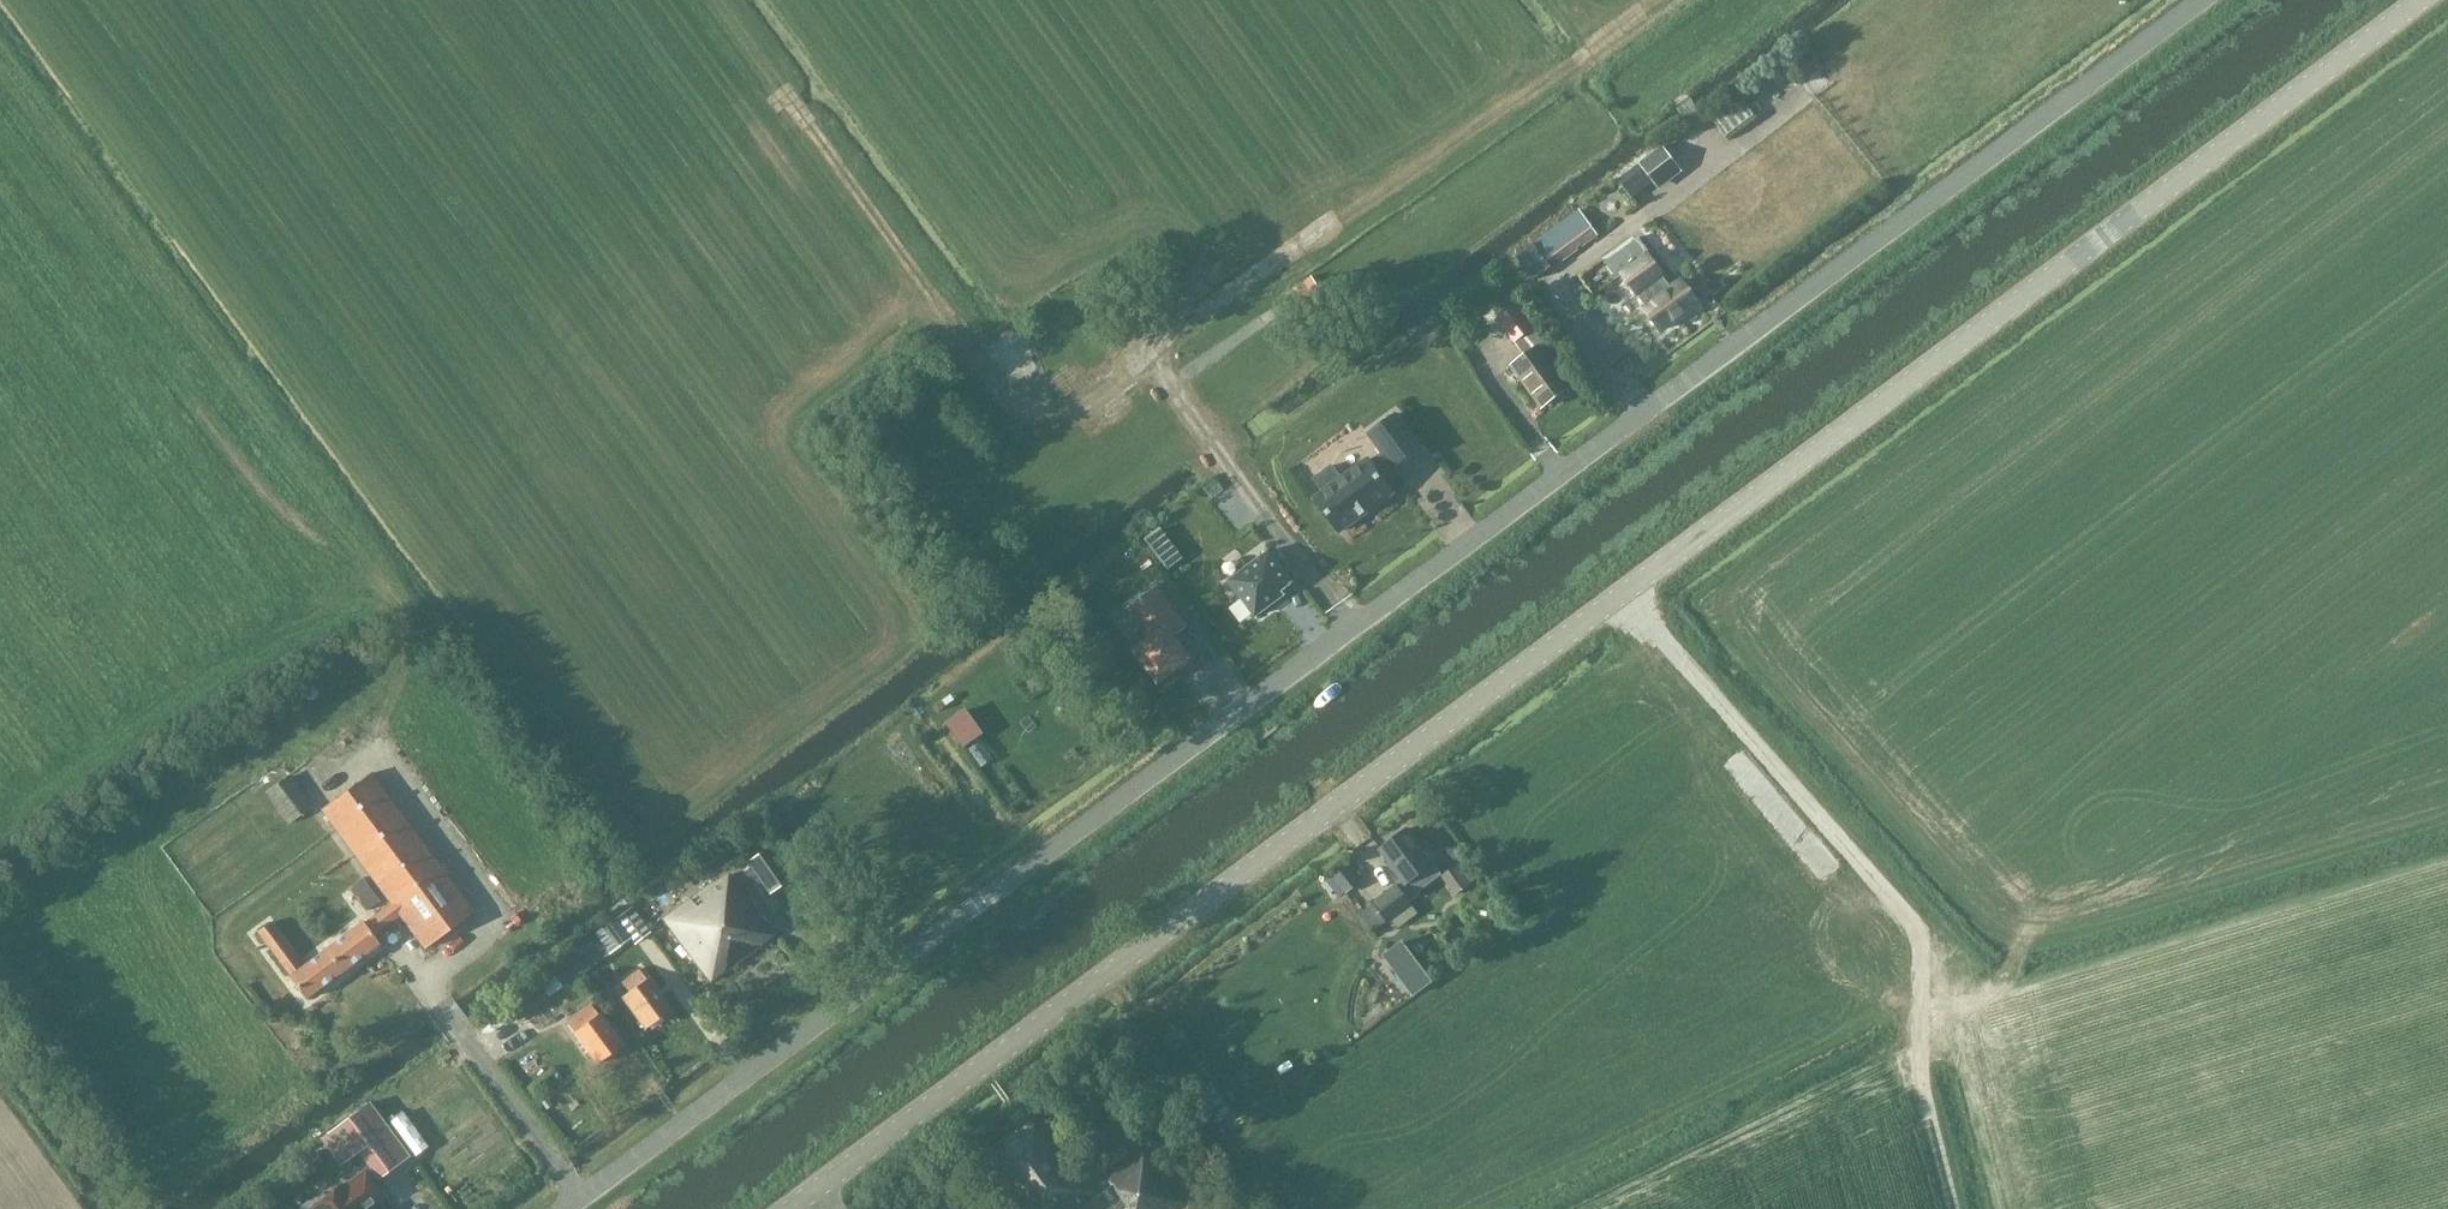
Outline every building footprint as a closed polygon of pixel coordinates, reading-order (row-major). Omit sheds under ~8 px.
[(1739,98),(1712,120),(1725,136),(1752,114),(1739,98)] [(1658,189),(1681,170),(1661,144),(1637,163),(1658,189)] [(1531,244),(1515,256),(1532,279),(1596,233),(1577,208),(1531,243),(1531,244)] [(1634,238),(1602,261),(1614,277),(1621,272),(1646,305),(1643,307),(1660,329),(1696,302),(1680,280),(1671,287),(1646,254),(1634,238)] [(1514,306),(1495,320),(1512,344),(1531,330),(1514,306)] [(1537,346),(1508,367),(1539,409),(1568,387),(1537,346)] [(1313,498),(1337,532),(1391,492),(1377,473),(1389,465),(1391,468),(1420,447),(1395,413),(1367,434),(1381,453),(1369,462),(1367,459),(1340,478),(1330,465),(1313,478),(1322,491),(1313,498)] [(1160,528),(1145,539),(1152,549),(1168,537),(1160,528)] [(1267,549),(1226,579),(1253,615),(1283,593),(1280,589),(1290,582),(1267,549)] [(1130,651),(1156,685),(1190,659),(1173,636),(1187,626),(1154,584),(1122,608),(1145,639),(1130,651)] [(962,710),(945,722),(962,747),(979,735),(962,710)] [(398,915),(422,949),(473,911),(448,876),(450,873),(442,863),(440,866),(370,772),(319,810),(387,902),(362,921),(360,920),(302,964),(268,921),(256,931),(303,999),(378,945),(372,936),(398,915)] [(287,774),(263,793),(287,824),(311,805),(287,774)] [(1394,884),(1371,900),(1386,921),(1393,930),(1417,912),(1410,903),(1419,896),(1407,881),(1432,862),(1405,827),(1377,848),(1391,867),(1385,872),(1394,884)] [(764,846),(744,860),(766,891),(786,877),(764,846)] [(1346,864),(1331,876),(1342,891),(1357,880),(1346,864)] [(1452,867),(1440,877),(1452,893),(1464,883),(1452,867)] [(711,882),(661,917),(709,980),(771,934),(726,873),(712,883),(711,882)] [(360,878),(348,887),(365,910),(377,901),(360,878)] [(783,889),(772,894),(781,912),(792,907),(783,889)] [(1401,942),(1383,955),(1412,994),(1429,982),(1401,942)] [(626,992),(621,996),(644,1028),(669,1010),(645,979),(644,980),(635,970),(619,982),(626,992)] [(571,1031),(572,1031),(595,1064),(620,1046),(597,1013),(590,1003),(571,1017),(565,1022),(571,1031)] [(1212,1080),(1193,1094),(1215,1124),(1234,1110),(1212,1080)] [(368,1105),(324,1136),(343,1163),(360,1152),(380,1180),(408,1159),(368,1105)] [(1145,1141),(1129,1152),(1117,1134),(1074,1165),(1037,1112),(977,1154),(1016,1208),(1076,1208),(1077,1208),(1078,1208),(1119,1208),(1126,1204),(1129,1208),(1193,1208),(1145,1141)] [(362,1205),(363,1206),(364,1207),(366,1207),(367,1206),(382,1195),(363,1170),(310,1207),(312,1208),(357,1208),(362,1205)]
